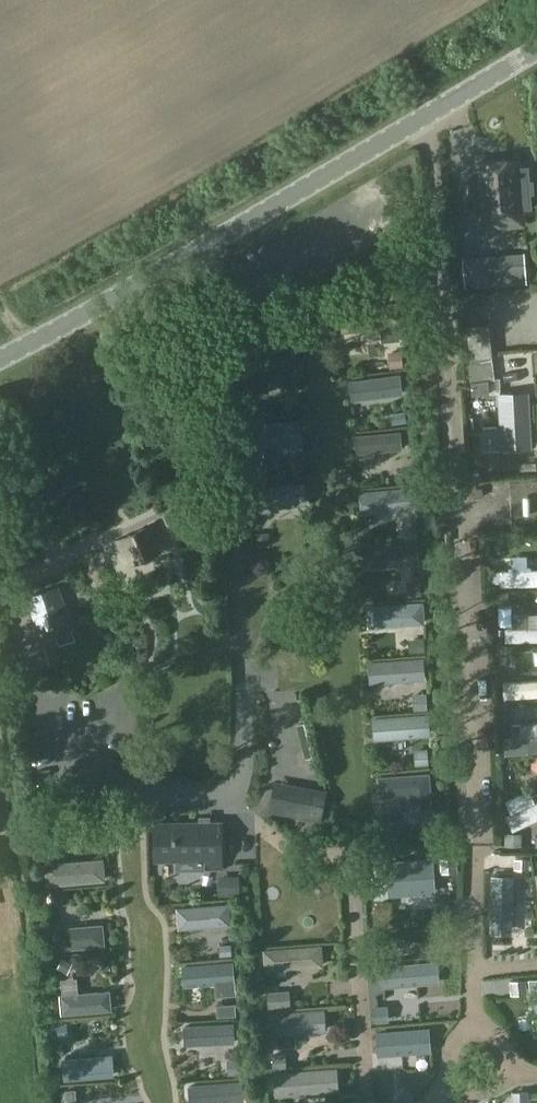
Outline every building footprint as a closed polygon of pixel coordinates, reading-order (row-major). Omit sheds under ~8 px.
[(526,164),(517,164),(517,160),(479,163),(479,167),(469,168),(473,216),(530,211),(526,164)] [(534,258),(474,263),(476,287),(536,282),(534,258)] [(342,331),(399,326),(397,303),(340,308),(342,331)] [(492,352),(489,324),(467,326),(469,355),(492,352)] [(495,379),(492,352),(469,355),(470,364),(467,364),(469,382),(495,379)] [(293,354),(248,359),(252,393),(269,391),(267,374),(295,371),(293,354)] [(400,375),(349,381),(351,401),(403,395),(400,375)] [(484,403),(482,381),(463,383),(465,405),(484,403)] [(501,428),(485,430),(486,446),(503,446),(503,448),(529,446),(527,394),(500,395),(501,428)] [(301,419),(247,425),(249,448),(303,441),(301,419)] [(400,431),(356,435),(358,452),(402,449),(400,431)] [(278,507),(306,504),(304,482),(252,488),(254,513),(279,510),(278,507)] [(413,487),(359,491),(361,514),(415,509),(413,487)] [(127,566),(157,552),(149,536),(158,532),(154,523),(115,542),(127,566)] [(369,568),(419,563),(418,544),(367,548),(369,568)] [(99,590),(112,583),(103,564),(90,571),(99,590)] [(501,571),(501,586),(536,585),(536,570),(501,571)] [(41,637),(71,627),(58,587),(27,597),(41,637)] [(424,602),(366,606),(368,628),(425,624),(424,602)] [(506,630),(506,642),(536,641),(536,629),(506,630)] [(508,643),(508,654),(527,655),(527,644),(508,643)] [(27,672),(50,665),(44,646),(21,654),(27,672)] [(424,658),(368,662),(370,683),(425,679),(424,658)] [(503,684),(504,696),(536,694),(536,682),(503,684)] [(429,713),(372,718),(374,740),(431,736),(429,713)] [(504,739),(506,754),(536,751),(536,736),(504,739)] [(158,777),(162,768),(157,762),(150,763),(147,770),(150,776),(158,777)] [(412,815),(433,813),(430,773),(378,777),(379,798),(410,796),(412,815)] [(273,782),(268,801),(276,803),(274,812),(322,821),(326,793),(280,783),(280,784),(273,782)] [(507,817),(514,831),(536,820),(536,803),(507,817)] [(204,867),(221,867),(220,823),(174,823),(155,823),(155,859),(175,859),(175,853),(204,852),(204,867)] [(515,858),(515,867),(528,868),(528,859),(515,858)] [(47,887),(106,881),(104,859),(45,864),(47,887)] [(433,861),(387,864),(389,898),(436,895),(433,861)] [(494,877),(492,927),(511,928),(512,877),(494,877)] [(179,930),(233,925),(231,904),(177,909),(179,930)] [(57,951),(106,947),(104,925),(55,929),(57,951)] [(265,971),(323,966),(321,945),(264,950),(265,971)] [(234,963),(183,968),(185,989),(236,984),(234,963)] [(436,963),(382,967),(383,986),(438,981),(436,963)] [(528,982),(534,1038),(536,1037),(536,981),(528,982)] [(110,991),(60,995),(62,1014),(112,1010),(110,991)] [(193,1014),(221,1013),(220,997),(192,998),(193,1014)] [(386,1020),(385,1007),(375,1007),(376,1021),(386,1020)] [(271,1035),(326,1032),(325,1010),(270,1012),(271,1035)] [(235,1024),(184,1028),(186,1047),(236,1044),(235,1024)] [(428,1030),(378,1034),(379,1053),(429,1049),(428,1030)] [(273,1070),(287,1069),(287,1054),(273,1054),(273,1070)] [(63,1061),(63,1078),(112,1076),(111,1059),(63,1061)] [(337,1068),(274,1073),(276,1096),(339,1092),(337,1068)] [(189,1087),(190,1102),(244,1102),(245,1102),(243,1082),(189,1087)] [(405,1092),(396,1102),(397,1102),(407,1102),(412,1098),(405,1092)]
